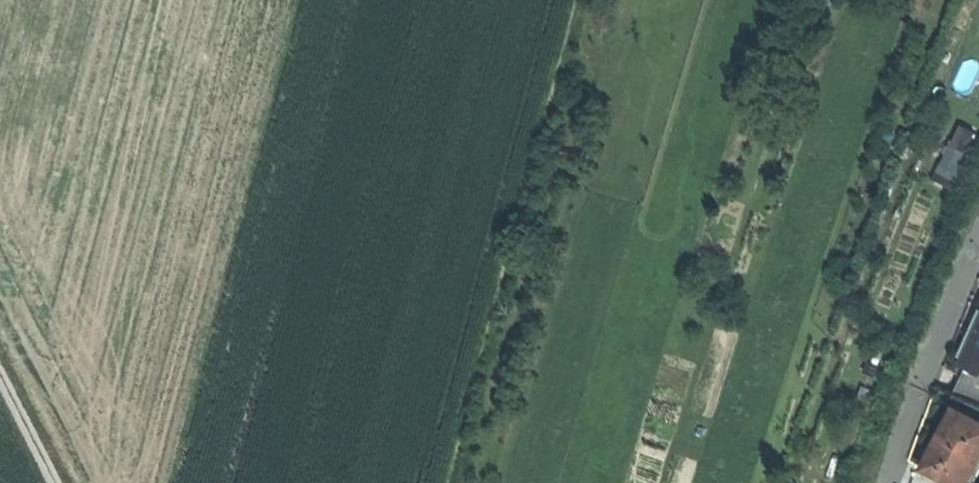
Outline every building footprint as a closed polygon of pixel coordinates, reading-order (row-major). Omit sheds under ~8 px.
[(978,132),(978,130),(961,123),(939,176),(958,184),(978,132)] [(975,335),(961,362),(964,364),(978,371),(978,327),(975,335)] [(964,364),(951,391),(978,405),(978,371),(964,364)] [(951,412),(935,443),(920,473),(940,482),(968,482),(978,462),(978,426),(951,412)]
